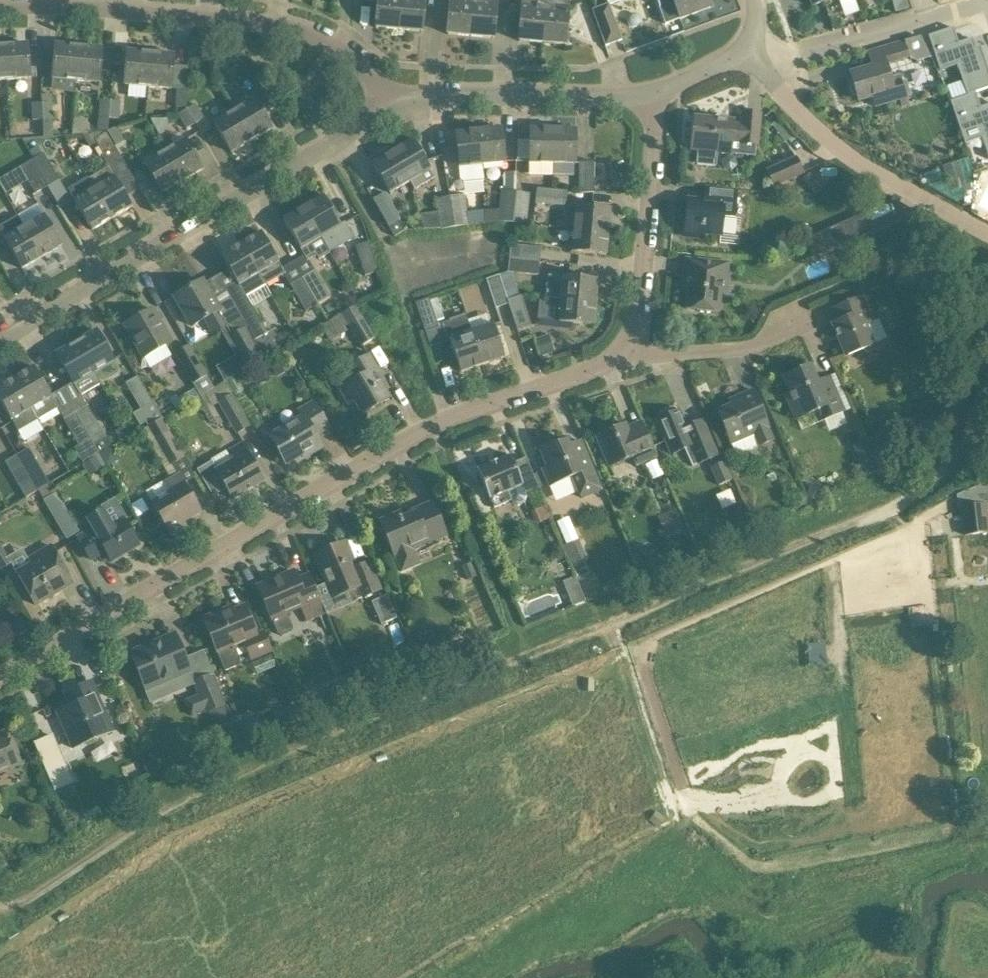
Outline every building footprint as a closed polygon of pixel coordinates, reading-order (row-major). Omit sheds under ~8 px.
[(365,2),(378,3),(376,27),(399,30),(402,0),(365,0),(365,2)] [(399,30),(422,32),(425,0),(402,0),(399,30)] [(447,34),(471,36),(474,0),(450,0),(447,34)] [(471,36),(494,38),(497,0),(474,0),(471,36)] [(546,0),(523,0),(519,41),(542,43),(546,0)] [(542,43),(566,45),(570,0),(546,0),(542,43)] [(657,1),(665,25),(680,19),(711,7),(709,0),(657,0),(657,1)] [(896,13),(908,9),(906,0),(892,0),(896,13)] [(609,3),(592,10),(605,46),(622,40),(609,3)] [(953,27),(928,36),(940,71),(957,65),(967,95),(975,92),(987,88),(987,69),(987,67),(986,67),(979,46),(975,47),(972,38),(959,43),(953,27)] [(872,68),(850,74),(858,101),(872,96),(875,107),(907,98),(901,75),(890,78),(886,63),(909,57),(905,41),(867,52),(872,68)] [(28,44),(4,45),(7,81),(30,79),(28,44)] [(76,81),(79,46),(56,44),(53,79),(51,91),(75,93),(76,81)] [(103,48),(79,46),(76,81),(100,83),(103,48)] [(125,85),(148,87),(151,52),(128,50),(125,85)] [(151,52),(148,87),(171,89),(173,66),(174,54),(151,52)] [(218,84),(235,85),(236,75),(219,74),(218,84)] [(177,90),(175,108),(186,109),(188,90),(177,90)] [(975,92),(967,95),(950,101),(965,144),(982,138),(987,157),(987,104),(980,107),(975,92)] [(254,99),(234,111),(252,141),(272,129),(254,99)] [(108,131),(109,118),(111,101),(100,100),(98,131),(108,131)] [(120,102),(111,101),(109,118),(119,119),(120,102)] [(32,121),(43,121),(43,103),(31,103),(32,121)] [(43,103),(43,121),(43,139),(54,138),(52,103),(43,103)] [(196,104),(187,109),(196,124),(200,121),(198,117),(203,115),(196,104)] [(196,124),(187,109),(178,114),(186,129),(196,124)] [(252,141),(234,111),(214,123),(231,153),(252,141)] [(697,149),(696,165),(716,167),(718,151),(730,153),(732,142),(757,145),(760,115),(744,113),(743,126),(733,125),(733,122),(695,119),(692,149),(697,149)] [(116,127),(108,131),(107,132),(116,146),(124,141),(116,127)] [(502,128),(479,130),(482,165),(505,163),(502,128)] [(529,160),(529,164),(553,164),(554,164),(554,129),(530,129),(530,140),(529,160)] [(554,129),(554,164),(576,164),(576,129),(554,129)] [(482,165),(479,130),(456,133),(460,179),(464,182),(484,180),(482,165)] [(116,146),(107,132),(95,139),(104,155),(115,149),(114,147),(116,146)] [(186,139),(165,151),(183,181),(203,169),(186,139)] [(413,140),(394,151),(401,164),(411,181),(415,188),(435,177),(413,140)] [(145,163),(162,193),(183,181),(165,151),(145,163)] [(411,181),(401,164),(394,151),(372,163),(390,193),(411,181)] [(31,161),(47,187),(59,180),(44,153),(31,161)] [(768,171),(775,186),(805,172),(799,158),(768,171)] [(31,161),(20,167),(28,181),(35,194),(47,187),(31,161)] [(943,166),(951,192),(967,187),(959,161),(943,166)] [(580,193),(594,193),(594,162),(580,162),(580,193)] [(0,179),(0,184),(6,194),(28,181),(20,167),(0,179)] [(107,210),(112,218),(132,206),(115,177),(114,177),(108,167),(88,179),(94,189),(107,210)] [(815,169),(803,176),(813,193),(826,185),(815,169)] [(87,177),(68,188),(74,200),(92,230),(112,218),(94,189),(87,177)] [(685,236),(703,237),(703,232),(721,234),(723,217),(735,218),(737,189),(713,187),(712,203),(688,201),(685,236)] [(980,203),(987,207),(987,187),(980,203)] [(536,204),(566,206),(568,192),(537,190),(536,204)] [(499,221),(512,223),(516,192),(502,191),(499,221)] [(516,192),(512,223),(526,224),(530,194),(516,192)] [(385,193),(373,200),(381,213),(393,207),(385,193)] [(464,194),(450,197),(455,227),(469,225),(464,194)] [(324,196),(303,208),(321,237),(341,226),(324,196)] [(455,227),(450,197),(437,199),(441,229),(455,227)] [(576,205),(574,229),(608,232),(611,209),(576,205)] [(303,208),(283,219),(304,255),(308,261),(316,256),(318,259),(329,253),(320,238),(321,237),(303,208)] [(484,212),(484,224),(494,223),(494,211),(484,212)] [(45,216),(25,227),(42,257),(62,245),(45,216)] [(25,227),(19,217),(0,227),(0,231),(22,269),(42,257),(25,227)] [(399,221),(389,226),(390,229),(393,234),(394,237),(405,231),(399,221)] [(807,237),(812,253),(850,242),(845,225),(807,237)] [(608,232),(574,229),(572,252),(606,255),(608,232)] [(261,232),(241,244),(265,286),(286,274),(282,268),(261,232)] [(356,246),(365,276),(379,271),(369,242),(356,246)] [(233,276),(221,282),(240,314),(247,327),(265,358),(283,347),(273,330),(267,333),(246,297),(265,286),(241,244),(221,255),(233,276)] [(510,245),(509,258),(540,261),(541,248),(510,245)] [(540,261),(509,258),(508,273),(538,276),(540,261)] [(687,309),(718,312),(722,280),(727,280),(728,263),(686,259),(684,279),(689,280),(687,309)] [(314,270),(302,278),(318,304),(330,297),(314,270)] [(496,309),(509,304),(507,300),(499,275),(486,279),(496,309)] [(548,275),(546,298),(595,304),(598,280),(548,275)] [(302,278),(290,284),(306,311),(318,304),(302,278)] [(226,326),(232,336),(247,327),(240,314),(221,282),(208,290),(202,280),(175,296),(192,326),(205,319),(213,333),(226,326)] [(507,300),(509,304),(518,329),(531,325),(521,296),(507,300)] [(873,322),(862,296),(831,310),(836,323),(833,324),(846,356),(873,344),(887,338),(879,319),(873,322)] [(416,302),(425,332),(438,327),(429,298),(416,302)] [(595,304),(546,298),(544,317),(559,318),(559,323),(593,326),(595,304)] [(343,313),(363,345),(375,338),(356,305),(343,313)] [(153,309),(125,325),(150,368),(171,356),(165,346),(172,342),(160,322),(164,320),(159,312),(156,314),(153,309)] [(450,340),(460,372),(482,365),(472,332),(466,316),(441,324),(447,341),(450,340)] [(472,332),(482,365),(505,357),(494,325),(472,332)] [(247,327),(232,336),(230,337),(238,350),(248,368),(265,358),(247,327)] [(895,342),(908,344),(911,330),(897,328),(895,342)] [(97,330),(76,342),(94,372),(101,384),(121,372),(97,330)] [(555,352),(549,335),(535,340),(540,357),(555,352)] [(76,342),(56,354),(74,384),(80,395),(101,384),(94,372),(76,342)] [(189,346),(176,353),(201,396),(206,393),(214,388),(189,346)] [(217,364),(225,379),(246,369),(239,354),(217,364)] [(269,363),(277,377),(292,368),(285,355),(269,363)] [(376,376),(380,374),(369,355),(348,367),(356,381),(341,390),(349,404),(355,401),(363,414),(389,399),(376,376)] [(34,366),(14,378),(38,421),(59,409),(34,366)] [(785,392),(793,410),(797,420),(818,410),(823,422),(844,412),(831,380),(819,386),(810,366),(784,377),(790,390),(785,392)] [(138,376),(125,383),(148,421),(160,414),(150,396),(138,376)] [(14,378),(0,386),(0,400),(19,432),(38,421),(14,378)] [(731,405),(717,411),(725,429),(732,445),(736,455),(759,446),(759,447),(774,440),(767,423),(752,390),(729,400),(731,405)] [(218,427),(224,423),(206,393),(201,396),(200,396),(208,410),(218,427)] [(236,434),(249,426),(231,395),(217,403),(236,434)] [(303,418),(270,437),(286,463),(308,450),(311,454),(322,447),(315,436),(329,427),(314,403),(300,412),(303,418)] [(87,405),(76,412),(100,455),(112,448),(103,432),(87,405)] [(680,410),(657,420),(671,454),(685,448),(693,467),(718,456),(705,427),(690,434),(680,410)] [(83,465),(95,458),(100,455),(76,412),(64,419),(79,446),(74,449),(83,465)] [(162,418),(148,426),(171,466),(172,466),(173,465),(185,458),(162,418)] [(597,436),(609,467),(633,457),(637,467),(658,458),(645,427),(629,434),(625,424),(597,436)] [(567,440),(541,451),(548,468),(543,470),(556,501),(578,491),(582,500),(604,491),(595,471),(583,446),(572,452),(567,440)] [(227,489),(233,499),(264,481),(242,444),(231,450),(236,459),(217,470),(212,461),(197,470),(213,497),(227,489)] [(29,448),(17,455),(38,491),(48,485),(50,484),(45,475),(29,448)] [(872,450),(858,457),(861,463),(875,457),(872,450)] [(38,491),(17,455),(5,462),(21,489),(26,498),(38,491)] [(510,456),(477,470),(490,499),(491,499),(495,508),(511,501),(513,503),(518,505),(526,502),(528,497),(527,493),(539,488),(526,458),(514,463),(510,456)] [(95,458),(83,465),(90,477),(102,470),(95,458)] [(711,469),(719,488),(734,482),(726,463),(711,469)] [(165,481),(146,492),(168,530),(201,512),(184,483),(179,475),(178,476),(171,479),(166,482),(165,481)] [(957,495),(958,508),(961,508),(985,505),(987,505),(987,485),(987,481),(957,495)] [(67,540),(80,532),(57,492),(54,494),(48,485),(38,491),(67,540)] [(819,503),(823,490),(811,485),(806,498),(819,503)] [(808,505),(803,492),(790,497),(795,510),(808,505)] [(380,522),(395,557),(401,572),(421,564),(415,549),(446,536),(432,503),(400,516),(399,514),(380,522)] [(965,536),(987,533),(987,530),(985,505),(961,508),(965,536)] [(79,538),(81,542),(91,559),(106,551),(111,561),(139,545),(121,514),(110,520),(104,508),(85,519),(92,531),(79,538)] [(685,531),(676,511),(659,518),(668,538),(685,531)] [(579,540),(564,547),(572,566),(588,560),(579,540)] [(1,571),(12,565),(0,545),(0,569),(1,571)] [(327,584),(316,589),(326,613),(381,590),(370,563),(357,569),(346,545),(316,558),(327,584)] [(25,587),(35,605),(73,583),(52,547),(29,560),(32,565),(17,574),(25,587)] [(462,569),(467,580),(477,576),(472,564),(462,569)] [(294,572),(258,587),(272,619),(287,613),(301,607),(307,621),(326,613),(316,589),(310,574),(298,579),(294,572)] [(577,577),(564,581),(572,606),(584,602),(577,577)] [(387,596),(372,602),(382,625),(397,618),(387,596)] [(203,618),(226,674),(236,669),(240,661),(235,650),(245,646),(251,661),(273,652),(264,631),(257,634),(244,606),(232,611),(230,607),(203,618)] [(30,631),(22,619),(10,626),(18,639),(30,631)] [(131,653),(139,671),(147,690),(191,671),(174,634),(131,653)] [(199,696),(185,701),(191,716),(205,710),(206,713),(209,711),(215,726),(224,722),(230,719),(212,675),(193,683),(199,696)] [(362,696),(377,688),(372,677),(356,684),(358,687),(362,696)] [(58,711),(66,730),(73,748),(112,732),(99,700),(91,682),(66,693),(71,706),(58,711)] [(256,716),(236,724),(245,745),(265,736),(256,716)] [(21,763),(15,750),(7,732),(0,735),(0,772),(21,763)] [(34,742),(44,767),(63,758),(53,734),(34,742)]
